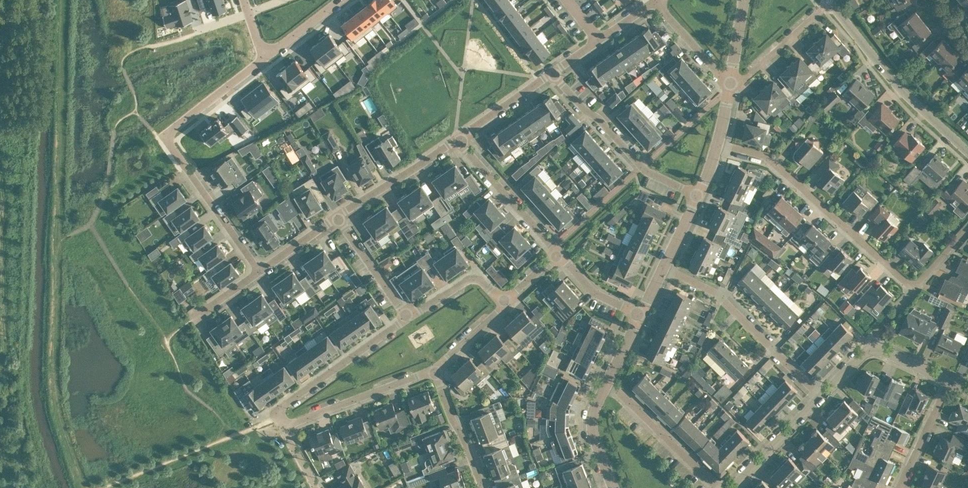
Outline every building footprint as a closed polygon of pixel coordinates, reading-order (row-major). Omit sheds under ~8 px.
[(163,15),(167,27),(176,24),(177,26),(193,20),(186,0),(182,0),(169,4),(172,12),(163,15)] [(205,9),(206,9),(206,8),(214,5),(216,13),(227,9),(226,6),(230,5),(228,0),(202,0),(205,9)] [(368,3),(381,19),(379,17),(387,11),(389,13),(379,0),(372,0),(368,3)] [(387,10),(396,3),(394,0),(380,0),(387,10)] [(490,2),(496,10),(510,0),(492,0),(490,2)] [(513,0),(510,0),(496,10),(503,19),(519,7),(513,0)] [(898,2),(895,5),(896,7),(898,10),(910,3),(908,0),(897,0),(898,2)] [(368,3),(360,10),(374,28),(374,27),(372,26),(381,19),(368,3)] [(525,15),(519,7),(503,19),(509,28),(525,15)] [(360,10),(351,16),(365,34),(374,28),(360,10)] [(908,33),(923,21),(916,11),(908,17),(904,12),(887,25),(890,28),(894,29),(901,38),(908,33)] [(532,24),(525,15),(509,28),(516,36),(532,24)] [(351,16),(342,23),(356,41),(365,34),(351,16)] [(931,30),(923,21),(908,33),(916,42),(912,45),(916,50),(929,40),(925,36),(931,30)] [(538,32),(532,24),(516,36),(523,45),(538,32)] [(639,33),(653,52),(667,42),(665,40),(661,36),(656,30),(652,32),(649,27),(639,33)] [(666,31),(661,36),(665,40),(667,39),(670,36),(666,31)] [(545,41),(538,32),(523,45),(529,53),(545,41)] [(324,35),(319,39),(320,40),(336,60),(344,53),(345,54),(351,50),(343,40),(338,44),(330,33),(325,36),(324,35)] [(631,39),(644,58),(653,52),(639,33),(631,39)] [(816,40),(831,56),(838,50),(841,54),(843,55),(845,54),(850,50),(834,33),(829,37),(826,34),(821,38),(819,37),(818,39),(816,40)] [(930,52),(939,61),(952,47),(943,38),(938,44),(933,40),(922,51),(920,53),(925,57),(930,52)] [(631,39),(622,45),(636,64),(644,58),(631,39)] [(320,40),(311,47),(319,59),(314,62),(322,72),(328,68),(327,67),(336,60),(320,40)] [(816,57),(811,61),(819,70),(823,66),(820,62),(829,55),(830,57),(831,56),(816,40),(815,41),(813,42),(814,45),(809,49),(816,57)] [(552,50),(545,41),(529,53),(537,63),(552,50)] [(622,45),(614,51),(627,70),(628,71),(637,65),(636,64),(622,45)] [(944,72),(949,77),(960,66),(955,61),(961,56),(952,47),(939,61),(947,69),(944,72)] [(605,57),(616,73),(618,76),(627,70),(614,51),(605,57)] [(911,58),(906,52),(900,57),(905,62),(911,58)] [(607,79),(616,73),(605,57),(596,63),(607,79)] [(671,82),(674,80),(675,78),(689,66),(682,58),(677,62),(673,57),(659,70),(671,82)] [(790,64),(802,78),(811,70),(816,76),(820,72),(819,70),(811,61),(807,65),(800,57),(795,62),(792,61),(791,63),(790,64)] [(286,66),(302,86),(310,80),(311,81),(317,76),(309,66),(304,70),(296,59),(286,66)] [(592,76),(585,80),(593,89),(607,79),(596,63),(588,69),(592,76)] [(789,81),(785,85),(792,94),(796,98),(796,97),(809,86),(802,78),(790,64),(788,65),(786,66),(787,69),(782,73),(789,81)] [(281,71),(277,74),(285,85),(281,88),(288,98),(294,94),(293,93),(302,87),(302,86),(286,66),(286,67),(285,65),(280,69),(281,71)] [(366,65),(362,68),(364,71),(362,74),(368,77),(371,71),(366,65)] [(689,66),(675,78),(674,80),(681,88),(682,86),(696,74),(689,66)] [(962,90),(967,84),(967,66),(964,70),(960,66),(949,77),(953,82),(951,84),(959,93),(962,90)] [(650,67),(642,73),(645,78),(653,71),(651,67),(650,67)] [(696,74),(682,86),(690,94),(704,82),(696,74)] [(857,79),(850,86),(844,93),(861,109),(874,94),(857,79)] [(351,80),(346,83),(352,92),(358,89),(351,80)] [(625,86),(629,92),(637,85),(633,80),(625,86)] [(646,81),(641,85),(646,91),(651,87),(646,82),(646,81)] [(763,88),(782,108),(791,100),(793,102),(797,99),(796,97),(796,98),(792,94),(785,85),(780,89),(773,81),(768,85),(766,85),(765,86),(763,88)] [(247,104),(241,109),(248,118),(260,109),(259,108),(266,103),(269,107),(278,100),(263,82),(248,94),(249,95),(243,99),(247,104)] [(690,94),(688,96),(700,109),(709,101),(705,96),(711,90),(704,82),(690,94)] [(652,87),(657,94),(662,91),(661,90),(656,84),(652,87)] [(367,85),(362,88),(367,95),(371,92),(367,85)] [(832,85),(827,90),(830,93),(836,89),(832,85)] [(751,101),(766,118),(772,112),(774,115),(782,108),(763,88),(762,89),(760,90),(761,92),(751,101)] [(663,89),(661,90),(662,91),(657,94),(663,100),(668,95),(663,89)] [(623,90),(618,93),(622,100),(627,95),(623,90)] [(835,91),(822,103),(827,109),(840,97),(835,91)] [(617,92),(607,100),(612,107),(622,100),(617,92)] [(657,94),(653,98),(658,104),(662,101),(663,100),(657,94)] [(541,101),(552,117),(566,108),(557,99),(554,101),(550,95),(541,101)] [(671,97),(666,101),(673,110),(678,106),(678,105),(671,97)] [(533,107),(546,126),(554,120),(552,117),(541,101),(533,107)] [(619,114),(626,123),(641,109),(634,101),(619,114)] [(883,102),(876,110),(868,119),(878,128),(879,126),(887,134),(899,120),(891,112),(892,110),(883,102)] [(664,103),(659,107),(664,113),(669,109),(664,103)] [(302,106),(295,111),(300,117),(306,111),(302,106)] [(315,120),(327,112),(323,106),(311,113),(315,120)] [(673,110),(678,115),(682,111),(678,106),(673,110)] [(524,113),(538,134),(547,128),(546,126),(533,107),(524,113)] [(641,109),(626,123),(633,131),(649,117),(641,109)] [(756,110),(753,119),(758,120),(764,122),(767,122),(756,110)] [(570,123),(565,128),(570,134),(582,123),(572,112),(566,118),(570,123)] [(811,114),(808,117),(813,121),(817,116),(812,112),(811,114)] [(383,113),(378,116),(384,126),(389,123),(390,123),(384,113),(383,113)] [(526,135),(529,140),(538,134),(524,113),(515,119),(526,135)] [(221,115),(203,129),(207,138),(209,136),(213,141),(221,135),(225,141),(237,132),(242,139),(251,132),(240,118),(230,127),(221,115)] [(649,117),(633,131),(641,139),(656,125),(649,117)] [(518,141),(526,135),(515,119),(507,125),(518,141)] [(747,127),(744,138),(761,143),(763,134),(768,135),(768,134),(771,123),(768,123),(767,122),(764,122),(758,120),(757,124),(756,127),(757,127),(757,129),(747,127)] [(776,124),(773,126),(778,132),(781,129),(776,124)] [(498,131),(512,150),(520,144),(518,141),(507,125),(498,131)] [(656,125),(641,139),(648,147),(660,136),(664,141),(674,132),(669,127),(663,133),(656,125)] [(364,128),(359,131),(364,140),(369,137),(364,128)] [(573,141),(580,149),(593,137),(586,129),(573,141)] [(330,130),(322,135),(332,152),(340,147),(330,130)] [(488,147),(500,161),(513,152),(512,150),(498,131),(497,133),(495,134),(495,132),(491,135),(492,136),(489,138),(493,144),(488,147)] [(925,145),(915,136),(913,138),(905,131),(898,139),(894,144),(899,148),(898,148),(911,160),(925,145)] [(562,133),(557,136),(561,142),(566,138),(562,133)] [(366,144),(375,160),(381,156),(388,166),(401,158),(394,147),(398,144),(392,135),(382,141),(379,136),(366,144)] [(593,137),(580,149),(577,151),(585,160),(600,146),(593,137)] [(795,159),(800,164),(803,161),(809,167),(823,151),(820,148),(819,139),(811,140),(808,137),(806,139),(805,139),(804,140),(796,141),(796,149),(795,151),(794,152),(794,153),(793,154),(793,155),(793,156),(794,157),(794,158),(795,159)] [(252,141),(238,149),(239,150),(242,155),(250,150),(256,158),(263,153),(255,140),(252,141)] [(551,140),(545,144),(549,149),(554,145),(551,140)] [(879,140),(875,146),(880,150),(885,145),(879,140)] [(318,152),(327,148),(324,141),(315,145),(318,152)] [(291,143),(284,147),(287,152),(294,148),(291,143)] [(536,150),(538,152),(541,157),(549,149),(545,144),(536,150)] [(600,146),(585,160),(592,168),(594,166),(608,154),(600,146)] [(555,148),(551,152),(555,158),(560,153),(555,148)] [(354,159),(355,161),(349,165),(360,183),(362,182),(363,184),(369,180),(368,178),(374,174),(371,170),(376,167),(377,167),(367,151),(354,159)] [(541,157),(538,152),(529,158),(530,159),(533,164),(541,157)] [(924,180),(934,189),(942,180),(939,178),(949,167),(941,160),(942,158),(936,153),(923,168),(929,174),(924,180)] [(301,158),(311,173),(317,169),(307,154),(301,158)] [(608,154),(594,166),(601,175),(615,162),(608,154)] [(817,170),(822,175),(825,178),(821,183),(824,186),(824,185),(832,192),(844,179),(835,171),(839,165),(829,156),(817,170)] [(863,158),(859,163),(864,167),(868,162),(863,158)] [(533,164),(530,159),(521,165),(525,171),(533,164)] [(210,171),(222,188),(233,180),(237,186),(247,178),(240,168),(234,172),(225,160),(210,171)] [(567,162),(562,166),(566,170),(571,166),(567,162)] [(622,170),(615,162),(601,175),(600,176),(611,189),(621,180),(617,175),(622,170)] [(270,164),(263,170),(269,178),(275,174),(270,164)] [(330,175),(323,180),(329,190),(328,190),(329,192),(330,191),(333,197),(335,196),(336,197),(342,194),(341,192),(348,188),(343,181),(347,179),(338,164),(327,171),(330,175)] [(445,172),(458,191),(468,184),(475,194),(482,189),(470,173),(465,177),(456,164),(454,165),(453,164),(452,164),(452,165),(448,167),(447,168),(446,169),(447,170),(445,172)] [(530,195),(545,181),(538,173),(542,169),(537,164),(523,177),(528,182),(523,186),(530,195)] [(525,171),(521,165),(512,174),(517,179),(525,171)] [(735,168),(732,175),(751,184),(756,174),(760,176),(762,171),(755,169),(753,172),(738,165),(736,169),(735,168)] [(915,165),(903,178),(910,184),(922,170),(915,165)] [(443,192),(437,196),(449,212),(454,208),(446,197),(456,190),(457,191),(458,191),(445,172),(442,174),(441,172),(440,173),(439,173),(435,176),(435,177),(434,177),(435,179),(434,179),(443,192)] [(751,184),(732,175),(729,181),(730,181),(729,185),(746,194),(749,187),(753,189),(755,186),(751,184)] [(292,189),(308,215),(312,212),(313,214),(319,210),(318,209),(322,206),(320,202),(326,198),(312,177),(292,189)] [(233,203),(244,218),(250,214),(251,215),(261,208),(260,207),(262,205),(257,198),(263,194),(253,179),(241,187),(245,193),(233,203)] [(941,194),(947,200),(949,197),(957,205),(954,209),(962,216),(967,210),(967,208),(967,207),(967,188),(967,187),(967,184),(963,180),(955,189),(950,184),(941,194)] [(545,181),(530,195),(537,203),(550,191),(551,191),(553,189),(545,181)] [(410,192),(423,212),(434,204),(442,215),(442,216),(448,212),(449,212),(437,196),(432,200),(421,185),(420,186),(419,184),(418,185),(417,185),(414,188),(413,188),(412,189),(413,191),(410,192)] [(575,184),(572,186),(577,192),(580,189),(575,184)] [(157,185),(146,193),(150,198),(154,204),(160,200),(168,210),(168,211),(186,198),(178,187),(175,189),(165,196),(161,190),(159,188),(157,185)] [(599,200),(609,191),(604,185),(594,194),(599,200)] [(730,204),(747,213),(748,209),(744,208),(747,202),(743,200),(746,194),(729,185),(727,185),(724,191),(726,191),(724,195),(732,199),(730,204)] [(762,194),(766,197),(767,198),(768,196),(775,189),(770,185),(762,194)] [(861,215),(868,208),(871,210),(878,201),(868,191),(862,197),(854,189),(843,202),(851,209),(853,207),(855,209),(855,210),(861,215)] [(550,191),(537,203),(545,211),(558,199),(551,191),(550,191)] [(408,213),(403,217),(414,233),(420,229),(413,219),(423,212),(410,192),(407,194),(406,193),(405,194),(405,193),(405,194),(401,197),(400,197),(399,198),(400,199),(399,200),(408,213)] [(588,198),(582,192),(577,196),(582,202),(588,198)] [(290,196),(276,205),(287,221),(299,212),(290,196)] [(648,203),(642,213),(661,222),(666,211),(660,208),(664,200),(655,196),(654,199),(647,196),(645,201),(648,203)] [(771,199),(768,196),(767,198),(766,197),(761,202),(765,205),(771,199)] [(787,200),(782,196),(764,215),(769,219),(773,214),(779,220),(792,205),(791,204),(791,203),(790,201),(788,200),(787,200)] [(545,211),(552,219),(567,205),(560,197),(558,199),(545,211)] [(942,203),(936,197),(925,209),(931,215),(942,203)] [(463,212),(468,217),(473,213),(481,221),(497,206),(489,198),(481,205),(476,200),(463,212)] [(715,209),(712,215),(739,228),(745,216),(746,216),(748,213),(747,213),(730,204),(727,210),(719,205),(717,210),(715,209)] [(875,210),(869,217),(876,224),(872,228),(884,239),(891,232),(892,233),(898,227),(896,225),(900,220),(890,212),(889,213),(880,204),(875,210)] [(174,209),(163,217),(168,223),(174,219),(181,229),(175,233),(175,234),(173,235),(173,236),(199,217),(191,205),(178,215),(174,209)] [(376,213),(388,230),(398,223),(408,237),(414,233),(403,217),(398,221),(387,205),(386,206),(385,205),(384,206),(383,205),(383,206),(379,209),(378,210),(379,211),(376,213)] [(567,205),(552,219),(559,227),(564,223),(568,228),(579,218),(567,205)] [(793,206),(792,205),(779,220),(785,226),(781,230),(786,235),(791,230),(790,229),(803,214),(798,210),(798,209),(797,207),(794,206),(793,206)] [(480,223),(492,236),(502,228),(498,222),(505,215),(497,206),(481,221),(480,223)] [(623,207),(618,212),(621,215),(626,210),(623,207)] [(442,215),(431,223),(435,229),(452,218),(448,212),(442,216),(442,215)] [(616,220),(621,215),(618,212),(612,217),(616,220)] [(262,242),(267,249),(273,245),(274,247),(280,243),(278,241),(280,240),(274,231),(278,228),(272,220),(272,219),(268,213),(254,224),(256,227),(253,229),(257,236),(261,243),(262,242)] [(366,220),(365,221),(377,238),(388,230),(376,213),(373,215),(372,214),(371,214),(370,215),(367,217),(366,218),(365,218),(366,220)] [(643,214),(639,224),(655,232),(659,222),(660,222),(661,222),(642,213),(642,214),(643,214)] [(739,228),(712,215),(710,221),(711,222),(709,226),(717,230),(715,235),(732,243),(739,247),(742,242),(734,238),(739,228)] [(633,222),(628,231),(633,234),(650,242),(651,242),(650,242),(655,232),(639,224),(639,225),(633,222)] [(803,223),(789,238),(799,247),(802,244),(807,248),(809,246),(822,232),(821,231),(821,230),(818,227),(817,228),(813,223),(809,228),(803,223)] [(177,235),(170,240),(174,247),(181,242),(186,238),(194,249),(213,236),(205,224),(201,227),(191,233),(187,228),(177,235)] [(500,240),(508,248),(523,235),(515,226),(507,233),(502,228),(492,236),(497,242),(500,240)] [(462,227),(456,232),(462,239),(468,233),(462,227)] [(750,238),(761,247),(767,238),(754,227),(750,238)] [(136,234),(141,241),(147,237),(142,229),(136,234)] [(453,229),(447,233),(451,239),(452,238),(455,236),(457,235),(453,229)] [(627,231),(622,242),(623,242),(628,245),(628,244),(645,253),(650,242),(633,234),(628,231),(627,231)] [(823,233),(822,232),(809,246),(815,251),(810,256),(819,265),(829,253),(833,250),(827,245),(831,240),(827,236),(827,235),(824,233),(823,233)] [(456,245),(445,253),(457,270),(460,268),(461,270),(462,269),(463,269),(467,266),(468,265),(467,263),(468,262),(459,249),(465,245),(457,234),(457,235),(455,236),(452,238),(456,245)] [(468,234),(462,239),(468,245),(473,241),(468,234)] [(523,235),(508,248),(514,256),(511,259),(518,267),(533,253),(527,247),(531,244),(523,235)] [(697,246),(724,258),(732,243),(715,235),(712,240),(704,236),(702,240),(700,240),(697,246)] [(363,242),(371,252),(378,248),(370,237),(363,242)] [(780,248),(767,238),(761,247),(773,256),(780,248)] [(933,250),(925,244),(924,242),(920,247),(911,239),(899,252),(906,259),(907,258),(918,267),(933,250)] [(623,242),(618,252),(624,255),(640,263),(645,253),(628,244),(628,245),(623,242)] [(207,268),(211,265),(226,255),(225,254),(227,253),(226,252),(226,251),(224,248),(223,248),(223,247),(221,248),(218,243),(205,252),(201,246),(190,254),(194,261),(199,257),(207,268)] [(696,249),(693,255),(712,265),(716,267),(718,263),(714,261),(716,255),(699,246),(697,250),(696,249)] [(157,247),(148,253),(152,259),(161,252),(157,247)] [(324,249),(314,256),(327,274),(337,268),(339,271),(345,266),(333,249),(327,253),(324,249)] [(829,253),(819,265),(829,274),(834,268),(839,272),(852,258),(841,249),(834,257),(829,253)] [(423,255),(430,266),(436,262),(446,278),(457,270),(445,253),(439,258),(436,254),(433,256),(429,251),(423,255)] [(618,252),(613,262),(618,265),(636,273),(635,273),(640,263),(624,255),(618,252)] [(421,266),(411,273),(423,291),(434,283),(425,270),(430,266),(423,255),(417,259),(421,266)] [(689,266),(711,277),(713,273),(709,271),(712,265),(693,255),(690,261),(691,262),(689,266)] [(327,274),(314,256),(305,263),(311,272),(305,276),(312,285),(316,292),(317,292),(323,288),(320,284),(329,277),(327,274)] [(389,257),(379,264),(383,270),(393,263),(389,257)] [(954,275),(967,282),(967,260),(963,257),(962,258),(960,257),(958,263),(959,264),(957,269),(957,270),(960,271),(962,272),(960,278),(956,276),(954,275)] [(767,262),(772,266),(776,261),(771,258),(767,262)] [(776,261),(772,266),(776,269),(780,264),(776,261)] [(213,275),(221,286),(239,273),(231,262),(218,271),(214,265),(203,273),(207,279),(213,275)] [(492,264),(486,268),(493,276),(500,270),(499,268),(497,270),(492,264)] [(595,264),(590,268),(595,273),(600,269),(595,264)] [(610,274),(607,279),(619,285),(622,280),(631,284),(636,273),(618,265),(613,275),(610,274)] [(858,291),(867,280),(865,278),(869,274),(861,266),(857,271),(852,267),(838,283),(842,287),(842,288),(847,293),(851,287),(850,286),(851,285),(858,291)] [(741,286),(747,291),(761,277),(751,268),(738,281),(742,285),(741,286)] [(293,271),(283,278),(296,296),(306,289),(312,285),(305,276),(300,280),(293,271)] [(355,271),(349,275),(356,285),(362,281),(355,271)] [(727,284),(732,274),(726,272),(721,282),(727,284)] [(421,293),(423,291),(411,273),(404,278),(402,275),(398,277),(396,274),(390,278),(397,289),(403,285),(412,298),(414,297),(415,299),(416,298),(420,295),(421,295),(422,294),(421,293)] [(939,289),(940,290),(940,291),(955,298),(959,291),(966,294),(967,291),(967,282),(954,275),(953,277),(951,281),(947,279),(946,278),(945,279),(943,284),(941,284),(939,289)] [(761,277),(747,291),(753,297),(754,296),(757,300),(770,287),(761,277)] [(287,303),(296,296),(283,278),(274,285),(284,299),(280,302),(284,307),(288,304),(287,303)] [(552,282),(542,291),(546,295),(543,298),(551,307),(557,302),(571,289),(563,280),(556,287),(552,282)] [(821,283),(817,288),(825,294),(826,295),(826,296),(831,290),(821,283)] [(362,284),(355,288),(360,294),(366,290),(362,284)] [(880,309),(892,295),(880,284),(872,294),(867,290),(872,284),(871,284),(858,300),(869,310),(874,304),(880,309)] [(183,285),(174,292),(180,301),(189,294),(183,285)] [(770,287),(757,300),(761,303),(760,304),(766,310),(780,296),(770,287)] [(579,298),(571,289),(557,302),(561,306),(555,312),(563,320),(576,309),(572,305),(579,298)] [(677,291),(673,301),(690,309),(692,305),(689,304),(691,298),(677,291)] [(262,293),(252,300),(265,318),(267,321),(269,324),(278,317),(280,320),(287,315),(275,298),(268,302),(262,293)] [(928,300),(936,304),(939,297),(931,294),(928,300)] [(366,297),(356,304),(359,308),(361,311),(371,325),(371,326),(382,319),(379,315),(384,312),(384,311),(373,296),(368,299),(366,297)] [(780,296),(766,310),(772,315),(773,315),(776,318),(789,305),(780,296)] [(265,318),(252,300),(243,307),(250,317),(244,321),(252,332),(267,321),(265,318)] [(840,309),(845,314),(853,305),(848,300),(840,309)] [(673,301),(668,310),(683,317),(685,312),(688,313),(690,309),(673,301)] [(948,301),(938,323),(937,324),(946,328),(956,305),(948,301)] [(789,305),(776,318),(780,322),(779,323),(785,328),(799,314),(789,305)] [(307,312),(311,317),(319,312),(315,307),(307,312)] [(930,339),(937,324),(938,323),(930,319),(932,316),(914,307),(910,312),(909,312),(899,332),(920,341),(923,336),(930,339)] [(359,308),(349,315),(351,318),(361,332),(371,325),(361,311),(359,308)] [(515,318),(528,332),(533,338),(546,326),(535,313),(530,317),(524,310),(515,318)] [(668,310),(664,319),(681,327),(683,323),(680,322),(683,317),(668,310)] [(304,323),(311,317),(307,312),(300,317),(304,323)] [(222,322),(236,343),(252,332),(244,321),(238,325),(231,315),(222,322)] [(349,315),(339,322),(341,325),(351,339),(361,332),(351,318),(349,315)] [(591,316),(583,333),(602,342),(608,331),(603,328),(605,322),(591,316)] [(513,333),(508,337),(517,347),(526,340),(523,336),(528,332),(515,318),(506,326),(513,333)] [(664,319),(660,328),(674,335),(676,330),(680,331),(681,327),(664,319)] [(219,355),(236,343),(222,322),(212,329),(219,340),(212,345),(218,354),(219,355)] [(833,330),(845,341),(853,333),(841,322),(833,330)] [(341,325),(332,332),(341,346),(351,339),(341,325)] [(554,325),(549,329),(556,336),(557,335),(559,330),(554,325)] [(660,328),(655,337),(673,345),(675,341),(672,340),(674,335),(660,328)] [(559,330),(557,335),(563,338),(566,333),(560,330),(559,330)] [(826,338),(837,349),(845,341),(833,330),(826,338)] [(939,339),(935,348),(942,352),(943,350),(955,355),(959,346),(961,342),(964,343),(967,337),(957,332),(954,338),(942,333),(939,339)] [(578,344),(578,345),(597,354),(602,342),(583,333),(580,339),(583,341),(581,346),(578,344)] [(488,342),(501,356),(506,352),(509,355),(517,347),(508,337),(504,341),(497,334),(488,342)] [(826,338),(821,334),(814,342),(818,346),(830,357),(837,349),(826,338)] [(318,342),(328,356),(338,349),(328,335),(318,342)] [(561,343),(563,338),(557,335),(556,336),(555,340),(561,343)] [(655,337),(651,346),(665,353),(668,348),(671,349),(673,345),(655,337)] [(707,352),(716,361),(730,347),(724,342),(723,342),(719,339),(712,346),(707,352)] [(308,349),(318,363),(328,356),(318,342),(308,349)] [(486,357),(481,361),(490,371),(495,367),(492,364),(501,356),(488,342),(479,350),(486,357)] [(298,356),(308,370),(318,363),(308,349),(305,345),(295,352),(298,356)] [(578,345),(572,356),(591,365),(597,354),(578,345)] [(663,358),(665,353),(651,346),(646,355),(664,363),(666,359),(663,358)] [(810,353),(822,365),(830,357),(818,346),(810,353)] [(730,347),(716,361),(726,370),(739,357),(735,354),(736,353),(730,347)] [(554,348),(547,362),(557,367),(561,358),(557,356),(559,350),(554,348)] [(814,373),(822,365),(810,353),(802,362),(814,373)] [(298,377),(308,370),(298,356),(288,363),(298,377)] [(585,377),(591,365),(572,356),(566,368),(585,377)] [(739,357),(726,370),(735,380),(749,366),(743,360),(742,361),(739,357)] [(477,365),(470,358),(461,366),(477,383),(490,371),(481,361),(477,365)] [(687,369),(691,373),(698,380),(702,376),(706,372),(701,368),(698,365),(695,363),(692,366),(691,365),(687,369)] [(548,380),(554,368),(545,364),(540,376),(548,380)] [(274,372),(284,386),(294,379),(284,365),(274,372)] [(260,373),(274,393),(284,386),(274,372),(270,366),(260,373)] [(465,388),(474,380),(461,366),(452,374),(459,381),(455,386),(464,395),(468,391),(465,388)] [(672,371),(662,366),(660,371),(669,376),(672,371)] [(229,368),(223,372),(227,377),(233,373),(229,368)] [(532,368),(522,376),(530,385),(536,373),(532,368)] [(684,381),(691,373),(687,369),(680,377),(684,381)] [(870,394),(876,397),(882,385),(876,382),(879,376),(866,370),(863,378),(860,376),(855,386),(871,393),(870,394)] [(233,373),(227,377),(230,382),(236,377),(233,373)] [(251,380),(265,400),(274,393),(260,373),(251,380)] [(640,394),(659,412),(664,417),(662,419),(666,422),(667,420),(672,424),(683,412),(644,375),(633,387),(637,391),(635,393),(639,396),(640,394)] [(559,380),(556,387),(575,396),(581,384),(564,376),(562,382),(559,380)] [(698,380),(708,389),(712,385),(702,376),(698,380)] [(898,380),(892,378),(887,389),(882,386),(875,400),(886,405),(890,398),(896,401),(902,390),(905,389),(904,386),(905,384),(902,382),(901,379),(898,380)] [(250,379),(234,390),(242,402),(248,398),(255,408),(266,401),(265,400),(251,380),(250,379)] [(778,387),(790,399),(798,390),(786,379),(778,387)] [(537,385),(534,391),(540,394),(543,388),(537,385)] [(550,398),(553,400),(569,408),(575,396),(556,387),(550,398)] [(770,395),(782,406),(790,399),(778,387),(770,395)] [(703,392),(699,388),(695,392),(699,396),(703,392)] [(719,388),(714,394),(722,402),(727,396),(719,388)] [(913,409),(920,412),(925,403),(926,403),(929,398),(927,397),(928,395),(916,389),(914,395),(908,392),(899,409),(910,414),(913,409)] [(414,423),(418,421),(419,422),(427,419),(424,412),(435,408),(428,390),(408,398),(414,415),(412,416),(414,423)] [(762,403),(774,414),(782,406),(770,395),(762,403)] [(718,403),(712,397),(707,402),(714,408),(718,403)] [(547,405),(547,417),(569,417),(569,408),(553,400),(551,405),(547,405)] [(734,405),(729,400),(724,405),(729,410),(734,405)] [(835,409),(849,422),(854,417),(858,421),(865,413),(871,419),(872,415),(869,413),(864,409),(860,405),(855,410),(844,400),(835,409)] [(527,401),(527,417),(535,416),(535,401),(527,401)] [(868,401),(864,409),(869,413),(873,403),(868,401)] [(473,417),(471,418),(475,430),(494,423),(500,420),(501,420),(496,409),(493,403),(489,404),(480,408),(482,414),(473,417)] [(755,411),(767,422),(774,414),(762,403),(755,411)] [(873,403),(869,413),(872,415),(874,416),(878,406),(873,403)] [(374,411),(378,420),(380,428),(394,423),(396,430),(410,425),(403,409),(396,412),(393,405),(387,408),(386,406),(374,411)] [(960,405),(957,411),(956,410),(955,412),(954,411),(950,420),(961,425),(959,431),(967,436),(967,408),(960,405)] [(838,429),(833,434),(839,440),(848,430),(845,427),(849,422),(835,409),(827,418),(838,429)] [(725,410),(721,415),(726,420),(714,433),(718,438),(735,420),(725,410)] [(759,430),(767,422),(755,411),(747,419),(759,430)] [(443,412),(436,414),(440,424),(447,421),(443,412)] [(685,415),(674,427),(682,434),(694,423),(685,415)] [(875,436),(873,440),(892,449),(897,440),(904,443),(909,432),(874,416),(872,415),(871,419),(867,426),(872,428),(873,424),(882,429),(878,438),(875,436)] [(367,430),(361,416),(354,419),(354,421),(339,426),(340,428),(339,429),(342,435),(345,443),(368,434),(369,436),(374,434),(372,428),(367,430)] [(549,435),(552,434),(569,427),(569,417),(547,417),(547,429),(549,435)] [(494,423),(475,430),(480,441),(482,441),(491,437),(493,443),(507,438),(504,431),(498,434),(494,423)] [(694,423),(682,434),(690,442),(701,430),(694,423)] [(427,444),(430,450),(446,444),(445,439),(447,439),(443,430),(433,434),(431,428),(423,431),(421,427),(414,429),(416,434),(410,436),(412,442),(417,440),(419,443),(420,445),(421,446),(423,446),(427,444)] [(551,441),(553,447),(573,440),(569,428),(569,427),(552,434),(554,439),(551,441)] [(318,453),(319,453),(320,454),(326,452),(326,450),(329,449),(331,453),(343,448),(337,432),(331,434),(329,428),(309,436),(313,446),(315,445),(318,453)] [(809,439),(821,451),(826,446),(831,451),(841,442),(839,440),(833,434),(830,431),(826,435),(823,433),(822,434),(817,428),(811,434),(813,435),(809,439)] [(737,429),(719,447),(708,459),(720,471),(724,466),(726,468),(729,464),(727,463),(744,446),(745,448),(749,444),(747,443),(749,441),(750,441),(737,429)] [(701,430),(690,442),(698,450),(709,438),(701,430)] [(934,452),(952,461),(957,450),(964,453),(967,445),(967,441),(953,434),(951,440),(942,436),(934,452)] [(484,454),(489,465),(510,457),(514,456),(507,438),(493,443),(496,449),(484,454)] [(700,456),(704,459),(706,457),(708,459),(719,447),(709,438),(698,450),(702,454),(700,456)] [(806,455),(802,459),(813,470),(822,461),(817,455),(821,451),(809,439),(805,443),(804,441),(799,447),(804,452),(803,453),(806,455)] [(400,440),(393,443),(395,450),(401,448),(402,445),(400,440)] [(578,452),(573,440),(553,447),(556,454),(559,452),(562,458),(578,452)] [(853,456),(890,473),(895,463),(888,459),(892,449),(873,440),(871,444),(874,446),(870,455),(861,451),(862,447),(858,445),(853,456)] [(424,474),(428,472),(445,466),(450,464),(448,458),(453,456),(450,448),(448,448),(446,444),(430,450),(432,456),(428,458),(426,459),(426,463),(427,466),(422,468),(424,474)] [(542,452),(535,454),(537,460),(544,457),(542,452)] [(854,481),(869,487),(874,487),(878,480),(885,484),(890,473),(853,456),(848,466),(853,468),(854,465),(863,469),(859,478),(855,477),(854,481)] [(503,473),(505,479),(519,474),(515,464),(512,463),(510,457),(489,465),(493,477),(503,473)] [(780,466),(793,479),(801,470),(806,474),(807,472),(817,482),(821,483),(822,484),(824,482),(813,470),(802,459),(796,464),(789,457),(780,466)] [(344,459),(336,463),(339,469),(345,466),(346,465),(344,459)] [(408,461),(402,463),(408,480),(414,477),(408,461)] [(571,467),(569,461),(555,466),(562,484),(568,481),(587,474),(582,463),(571,467)] [(350,463),(346,465),(345,466),(339,469),(336,471),(340,478),(340,477),(344,483),(340,485),(342,487),(366,487),(358,474),(357,475),(350,463)] [(925,471),(928,473),(922,485),(929,487),(941,487),(943,483),(942,482),(946,472),(929,464),(925,471)] [(442,482),(444,487),(463,480),(461,474),(460,475),(458,468),(448,472),(445,466),(428,472),(431,479),(433,478),(435,482),(442,482)] [(793,479),(780,466),(771,475),(778,483),(774,487),(784,487),(793,479)] [(519,474),(505,479),(508,485),(501,487),(524,487),(519,474)] [(591,486),(587,474),(568,481),(570,487),(586,487),(591,486)] [(829,477),(824,481),(828,485),(833,481),(829,477)] [(762,480),(754,487),(771,487),(762,480)]
